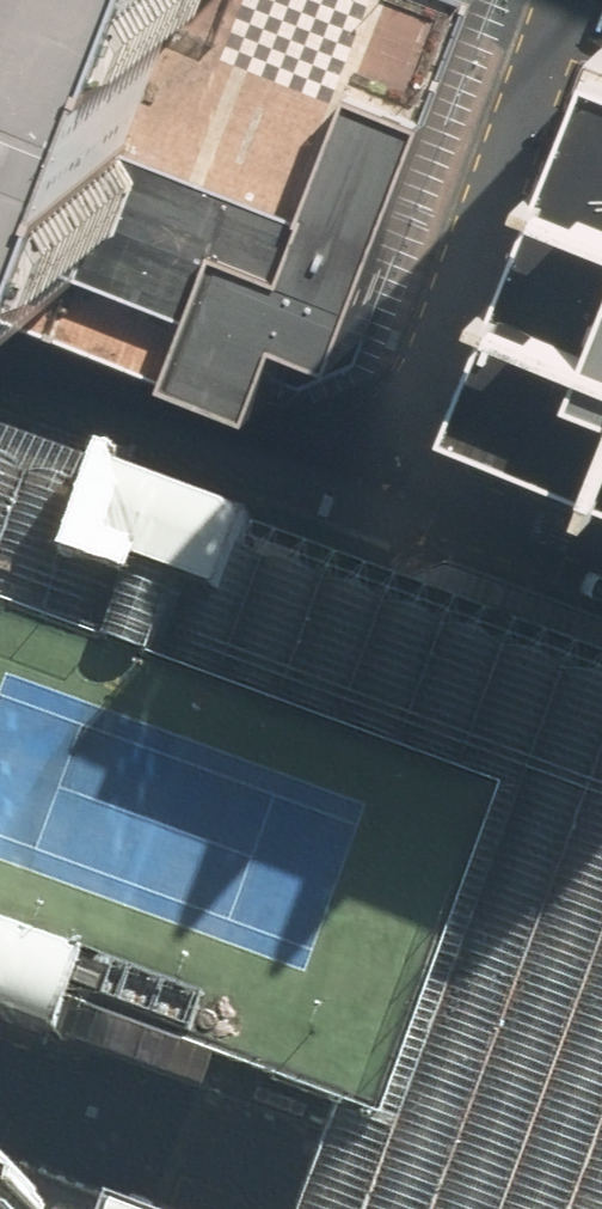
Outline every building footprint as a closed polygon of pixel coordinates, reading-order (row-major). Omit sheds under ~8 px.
[(209,320),(320,362),(458,0),(0,0),(0,241),(209,320)] [(567,330),(601,343),(601,241),(567,330)] [(106,1021),(169,1044),(216,1062),(349,1111),(334,1150),(313,1205),(312,1208),(601,1208),(601,680),(397,603),(347,584),(282,559),(146,505),(0,448),(0,982),(106,1021)] [(60,1201),(0,1179),(0,1208),(83,1208),(60,1201)]
